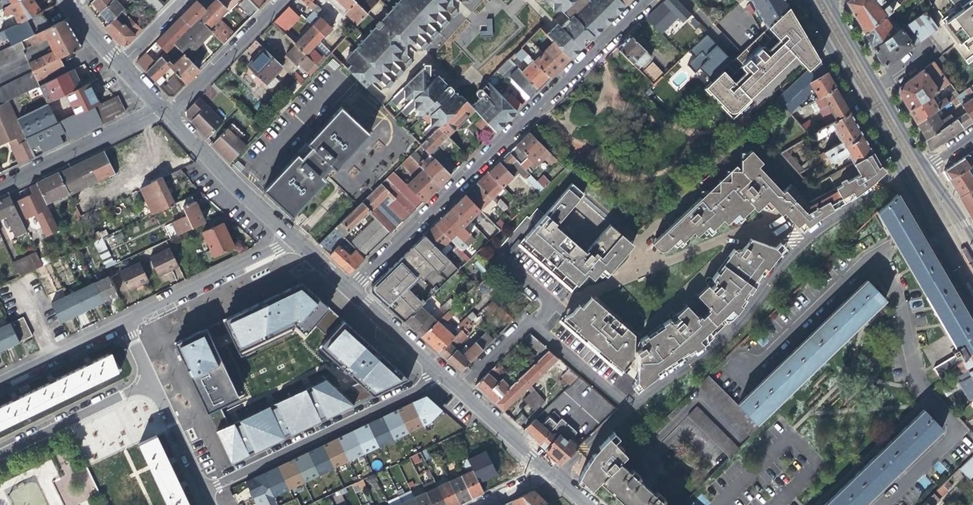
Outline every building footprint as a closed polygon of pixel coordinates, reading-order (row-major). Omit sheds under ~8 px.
[(2,8),(19,0),(0,0),(0,9),(2,8)] [(20,22),(37,13),(41,11),(35,2),(33,0),(19,0),(2,8),(5,15),(13,11),(19,22),(20,22)] [(99,13),(112,0),(93,0),(91,2),(95,8),(99,13)] [(99,13),(104,17),(109,22),(122,10),(123,8),(118,2),(120,0),(112,0),(99,13)] [(156,12),(164,5),(159,0),(145,0),(156,12)] [(192,5),(180,17),(190,26),(198,18),(206,10),(196,0),(192,5)] [(218,0),(216,0),(206,10),(198,18),(211,31),(223,44),(230,37),(233,34),(218,18),(226,9),(218,0)] [(251,16),(259,8),(251,0),(243,0),(239,3),(251,16)] [(259,8),(265,2),(263,0),(251,0),(259,8)] [(312,8),(315,5),(314,4),(318,0),(303,0),(312,8)] [(354,0),(324,0),(341,16),(345,12),(357,24),(366,14),(367,13),(354,0)] [(389,10),(377,24),(364,38),(354,48),(344,60),(349,64),(346,69),(356,78),(361,84),(365,89),(371,82),(380,82),(381,72),(382,70),(389,70),(391,61),(392,59),(400,60),(401,50),(394,44),(399,38),(406,44),(407,42),(415,42),(416,33),(417,31),(424,31),(426,22),(427,20),(435,21),(436,11),(438,9),(445,10),(446,0),(399,0),(389,10)] [(552,42),(569,59),(580,49),(590,39),(603,26),(578,0),(574,0),(565,8),(572,15),(588,31),(582,37),(578,37),(574,37),(562,25),(560,27),(556,24),(551,29),(549,31),(545,34),(552,42)] [(553,2),(553,9),(559,9),(561,11),(565,7),(565,8),(574,0),(551,0),(553,2)] [(603,26),(624,5),(619,0),(578,0),(603,26)] [(678,18),(683,23),(692,15),(678,0),(664,0),(645,19),(660,34),(678,18)] [(766,27),(788,6),(784,0),(751,0),(766,27)] [(875,5),(871,0),(846,0),(845,1),(851,12),(862,32),(881,16),(883,14),(880,10),(875,5)] [(952,6),(955,4),(959,9),(970,0),(947,0),(952,6)] [(968,34),(972,31),(972,0),(970,0),(959,9),(952,14),(968,34)] [(22,34),(24,39),(61,22),(57,15),(53,5),(41,11),(37,13),(39,18),(42,24),(22,34)] [(315,5),(312,8),(314,10),(317,14),(321,10),(315,5)] [(886,5),(880,10),(883,14),(885,13),(889,9),(886,5)] [(272,22),(281,31),(297,15),(288,6),(281,14),(272,22)] [(766,27),(741,51),(735,57),(711,79),(703,87),(727,111),(728,111),(734,111),(751,95),(763,84),(772,76),(794,55),(807,69),(818,59),(808,41),(807,40),(805,37),(803,32),(788,6),(766,27)] [(561,11),(569,19),(572,15),(565,8),(565,7),(561,11)] [(141,28),(122,10),(109,22),(105,27),(112,35),(119,43),(126,43),(141,28)] [(306,19),(312,26),(321,17),(317,14),(314,10),(306,19)] [(909,29),(911,32),(919,41),(926,36),(936,29),(923,11),(905,24),(909,29)] [(970,37),(968,34),(952,14),(950,12),(938,21),(947,32),(958,46),(970,37)] [(22,26),(39,18),(37,13),(20,22),(22,26)] [(897,30),(885,13),(883,14),(881,16),(893,33),(897,30)] [(569,19),(562,25),(574,37),(578,37),(582,37),(588,31),(572,15),(569,19)] [(893,33),(881,16),(862,32),(867,41),(872,49),(893,33)] [(166,50),(173,44),(190,26),(180,17),(174,23),(164,33),(170,40),(162,47),(166,50)] [(312,26),(295,44),(306,55),(315,46),(332,28),(321,17),(312,26)] [(190,26),(173,44),(184,55),(186,57),(202,40),(211,31),(198,18),(190,26)] [(24,39),(17,43),(21,50),(47,38),(53,50),(27,62),(31,71),(36,80),(63,67),(60,62),(58,57),(71,50),(81,46),(71,28),(66,20),(61,22),(24,39)] [(902,33),(909,29),(905,24),(899,29),(902,33)] [(905,37),(902,33),(899,29),(897,30),(893,33),(872,49),(876,56),(881,66),(886,66),(912,47),(905,37)] [(711,79),(735,57),(722,44),(709,30),(690,48),(695,54),(685,64),(692,71),(697,65),(711,79)] [(911,32),(905,37),(912,47),(919,41),(911,32)] [(156,41),(162,47),(170,40),(164,33),(156,41)] [(653,59),(630,35),(624,40),(617,47),(637,68),(640,65),(643,69),(653,59)] [(528,39),(520,47),(549,79),(559,69),(566,63),(569,59),(552,42),(542,52),(528,39)] [(23,54),(21,50),(17,43),(0,51),(0,65),(23,54)] [(285,54),(288,57),(296,65),(298,63),(300,65),(310,74),(317,66),(306,55),(295,44),(289,50),(285,54)] [(326,57),(315,46),(306,55),(317,66),(326,57)] [(272,76),(282,66),(280,65),(267,53),(262,47),(254,55),(245,65),(266,85),(266,86),(268,88),(272,89),(278,82),(274,78),(272,76)] [(528,65),(521,73),(538,90),(544,84),(549,79),(520,47),(508,59),(515,67),(523,60),(528,65)] [(165,51),(161,56),(166,61),(170,57),(165,51)] [(155,61),(146,52),(136,61),(145,71),(155,61)] [(171,68),(185,83),(193,74),(198,69),(186,57),(184,55),(171,68)] [(170,66),(166,61),(161,56),(155,61),(145,71),(166,95),(172,96),(178,90),(182,86),(173,77),(167,83),(168,84),(165,87),(157,78),(170,66)] [(288,57),(280,65),(282,66),(284,69),(295,80),(300,84),(303,82),(301,79),(302,78),(295,71),(300,65),(298,63),(296,65),(288,57)] [(515,67),(508,59),(500,67),(530,98),(533,94),(538,90),(521,73),(515,67)] [(809,82),(818,98),(835,88),(827,74),(818,59),(807,69),(800,76),(809,82)] [(932,62),(927,66),(936,78),(941,74),(932,62)] [(642,72),(653,83),(662,75),(651,63),(642,72)] [(438,76),(428,66),(425,65),(402,88),(390,101),(395,106),(404,98),(411,98),(413,100),(401,113),(406,118),(415,109),(422,109),(425,112),(431,118),(430,124),(421,133),(427,139),(439,128),(442,124),(466,101),(461,95),(457,95),(438,76)] [(888,75),(895,72),(893,65),(885,68),(888,75)] [(936,78),(927,66),(922,71),(937,91),(942,87),(936,78)] [(495,72),(525,102),(530,98),(500,67),(495,72)] [(72,69),(38,85),(47,103),(66,94),(78,89),(73,80),(77,78),(75,74),(72,69)] [(8,100),(14,97),(38,85),(36,80),(31,71),(0,86),(0,104),(8,100)] [(937,91),(922,71),(899,89),(897,93),(904,106),(908,111),(929,96),(937,91)] [(941,74),(936,78),(942,87),(948,84),(941,74)] [(790,114),(809,104),(818,98),(809,82),(800,76),(776,99),(790,114)] [(292,93),(300,84),(295,80),(287,89),(292,93)] [(88,83),(78,89),(66,94),(73,109),(59,115),(56,109),(51,111),(47,103),(23,115),(16,118),(25,137),(93,106),(98,103),(93,93),(88,83)] [(489,83),(481,90),(486,90),(507,112),(507,120),(511,115),(516,111),(501,96),(489,83)] [(969,99),(972,96),(972,94),(968,87),(963,90),(966,94),(969,99)] [(821,109),(830,124),(849,113),(842,99),(835,88),(818,98),(809,104),(814,113),(821,109)] [(478,99),(471,106),(474,110),(485,122),(495,132),(501,126),(507,120),(507,112),(486,90),(481,90),(478,90),(476,90),(475,91),(475,92),(475,94),(478,97),(478,99)] [(506,90),(501,96),(516,111),(521,106),(506,90)] [(959,99),(966,94),(963,90),(956,95),(959,99)] [(942,98),(937,91),(929,96),(934,103),(942,98)] [(953,91),(943,97),(947,102),(950,99),(956,95),(953,91)] [(959,99),(962,104),(969,99),(966,94),(959,99)] [(125,112),(116,95),(114,96),(98,103),(93,106),(102,123),(125,112)] [(950,99),(957,108),(963,104),(962,104),(959,99),(956,95),(950,99)] [(934,103),(929,96),(908,111),(911,117),(915,123),(933,111),(938,108),(934,103)] [(962,104),(963,104),(967,111),(972,120),(972,96),(969,99),(962,104)] [(23,115),(14,97),(8,100),(16,118),(23,115)] [(196,125),(207,137),(222,121),(198,97),(186,110),(185,115),(196,125)] [(947,102),(943,97),(942,98),(934,103),(938,108),(944,104),(947,102)] [(13,143),(10,144),(19,163),(27,159),(34,155),(25,137),(16,118),(8,100),(0,104),(0,143),(8,140),(10,138),(13,143)] [(447,136),(474,110),(471,106),(466,101),(442,124),(439,128),(447,136)] [(950,113),(944,104),(938,108),(933,111),(939,120),(950,113)] [(957,108),(950,113),(954,119),(967,111),(963,104),(957,108)] [(102,123),(93,106),(25,137),(34,155),(70,138),(102,123)] [(295,153),(262,189),(269,196),(290,215),(324,179),(319,175),(330,164),(334,168),(368,133),(339,106),(310,138),(306,142),(309,145),(304,151),(299,157),(295,153)] [(939,120),(933,111),(915,123),(919,130),(925,140),(943,127),(939,120)] [(967,111),(954,119),(952,121),(958,131),(965,126),(972,121),(972,120),(967,111)] [(806,162),(806,163),(809,167),(821,160),(863,136),(857,126),(849,113),(830,124),(815,133),(813,134),(818,139),(834,129),(840,141),(823,151),(823,152),(806,162)] [(950,113),(939,120),(943,127),(952,121),(954,119),(950,113)] [(810,136),(813,134),(815,133),(807,120),(800,125),(810,136)] [(958,131),(952,121),(943,127),(925,140),(929,146),(931,149),(958,131)] [(244,134),(232,122),(227,127),(239,139),(244,134)] [(479,129),(488,138),(495,132),(485,122),(479,129)] [(239,139),(227,127),(212,142),(221,152),(229,161),(245,145),(239,139)] [(451,140),(447,136),(439,128),(427,139),(420,145),(429,154),(434,159),(450,175),(455,171),(435,148),(438,145),(441,149),(447,144),(451,140)] [(520,142),(509,153),(520,165),(528,158),(530,160),(540,151),(552,164),(556,160),(530,132),(520,142)] [(848,154),(853,163),(872,151),(867,143),(863,136),(821,160),(824,164),(831,160),(833,162),(848,154)] [(115,172),(104,150),(82,161),(58,172),(68,191),(69,194),(78,189),(107,176),(115,172)] [(880,164),(872,151),(853,163),(830,176),(836,188),(809,202),(791,183),(783,192),(758,166),(761,162),(750,150),(748,153),(740,153),(740,170),(725,170),(725,180),(718,180),(717,190),(700,190),(700,197),(651,243),(657,249),(660,250),(662,250),(665,249),(671,243),(675,247),(682,240),(693,230),(697,234),(704,228),(710,235),(715,230),(712,227),(716,223),(723,218),(726,221),(730,218),(734,222),(752,205),(756,209),(760,206),(763,202),(770,209),(776,203),(802,231),(808,226),(815,220),(824,214),(848,200),(860,192),(872,183),(884,172),(880,164)] [(798,173),(803,170),(800,166),(785,150),(781,153),(798,173)] [(414,151),(410,155),(439,186),(445,180),(450,175),(434,159),(428,165),(423,160),(414,151)] [(528,173),(520,165),(509,153),(499,162),(489,172),(503,187),(516,174),(521,179),(528,173)] [(429,154),(423,160),(428,165),(434,159),(429,154)] [(967,154),(943,171),(946,176),(949,180),(966,169),(972,164),(971,161),(967,154)] [(420,172),(407,185),(423,202),(432,193),(439,186),(410,155),(403,162),(413,172),(417,168),(420,172)] [(170,180),(185,173),(180,167),(168,174),(170,180)] [(966,169),(949,180),(953,187),(958,196),(972,187),(972,181),(966,169)] [(45,202),(68,191),(58,172),(47,177),(36,183),(45,202)] [(393,172),(381,184),(410,214),(417,207),(423,202),(407,185),(393,172)] [(493,197),(503,187),(489,172),(482,178),(476,184),(495,203),(503,212),(507,208),(499,199),(497,201),(493,197)] [(162,176),(149,182),(140,187),(151,213),(174,202),(169,191),(162,176)] [(539,192),(543,189),(536,182),(531,176),(527,179),(539,192)] [(542,177),(536,182),(543,189),(548,184),(542,177)] [(50,212),(45,202),(36,183),(28,186),(32,194),(27,196),(20,200),(28,216),(34,214),(36,218),(50,212)] [(517,238),(507,250),(510,252),(516,245),(569,292),(587,273),(592,278),(598,271),(606,277),(609,273),(608,272),(635,238),(611,220),(593,241),(589,245),(560,222),(563,218),(583,194),(570,183),(519,240),(517,238)] [(402,222),(410,214),(381,184),(362,203),(391,233),(402,222)] [(486,212),(495,203),(476,184),(471,189),(465,195),(479,210),(487,218),(489,215),(486,212)] [(958,196),(965,208),(970,216),(972,222),(972,187),(958,196)] [(83,199),(78,189),(69,194),(74,204),(83,199)] [(970,354),(972,350),(972,325),(960,303),(931,253),(914,223),(902,203),(896,193),(877,212),(896,245),(956,348),(964,343),(970,354)] [(188,220),(191,227),(193,226),(204,221),(198,209),(191,194),(179,200),(185,214),(182,215),(184,221),(188,220)] [(463,227),(479,210),(465,195),(456,204),(446,214),(454,221),(452,223),(465,239),(470,234),(463,227)] [(18,213),(12,202),(9,196),(0,200),(0,217),(4,216),(13,236),(26,230),(21,220),(18,213)] [(348,243),(350,244),(364,259),(379,245),(391,233),(362,203),(359,206),(335,229),(341,235),(342,237),(347,232),(353,237),(348,243)] [(457,246),(465,239),(452,223),(454,221),(446,214),(442,218),(436,224),(457,246)] [(210,249),(205,252),(208,258),(233,246),(228,235),(222,221),(201,230),(210,249)] [(170,223),(165,226),(170,237),(176,234),(170,223)] [(448,243),(461,257),(467,262),(470,259),(457,246),(436,224),(430,229),(425,234),(440,251),(448,243)] [(325,251),(341,235),(335,229),(319,245),(325,251)] [(440,251),(425,234),(420,239),(387,271),(371,287),(371,292),(404,322),(431,296),(458,270),(453,265),(440,251)] [(103,250),(97,239),(92,241),(98,253),(103,250)] [(350,273),(364,259),(350,244),(343,251),(338,246),(329,254),(341,264),(350,273)] [(780,253),(775,247),(767,247),(761,247),(756,253),(745,245),(742,250),(741,249),(740,249),(739,249),(738,249),(737,251),(734,249),(727,258),(711,279),(712,282),(714,285),(710,289),(712,291),(706,296),(702,300),(708,307),(698,318),(691,310),(686,315),(680,320),(679,319),(678,319),(675,323),(673,321),(669,320),(641,339),(638,341),(640,343),(639,344),(638,346),(638,347),(639,349),(635,352),(638,355),(636,371),(635,381),(641,386),(652,377),(669,366),(694,350),(707,340),(718,330),(729,320),(747,297),(756,284),(771,263),(780,253)] [(168,271),(178,266),(169,247),(148,258),(157,276),(168,271)] [(12,261),(19,275),(42,265),(35,250),(12,261)] [(458,270),(467,262),(461,257),(453,265),(458,270)] [(139,261),(118,272),(127,290),(138,285),(149,280),(139,261)] [(110,276),(95,283),(104,301),(112,297),(118,294),(110,276)] [(328,307),(295,276),(218,315),(237,350),(288,322),(300,332),(328,307)] [(737,404),(755,423),(884,299),(867,280),(849,297),(824,321),(798,346),(768,374),(737,404)] [(95,283),(81,290),(90,308),(97,304),(104,301),(95,283)] [(81,290),(66,296),(75,315),(83,311),(90,308),(81,290)] [(69,318),(75,315),(66,296),(52,303),(61,322),(69,318)] [(434,299),(431,296),(404,322),(413,330),(421,337),(438,321),(431,315),(435,311),(428,305),(434,299)] [(490,317),(496,311),(500,307),(493,300),(483,310),(490,317)] [(605,310),(594,300),(590,302),(572,309),(574,312),(567,315),(561,318),(557,322),(619,376),(627,367),(626,365),(632,358),(633,348),(633,341),(618,328),(613,324),(615,323),(616,322),(617,321),(616,319),(605,310)] [(513,319),(500,307),(496,311),(509,323),(513,319)] [(448,312),(438,321),(421,337),(430,345),(437,352),(454,336),(445,328),(455,319),(448,312)] [(458,326),(462,329),(467,324),(476,316),(472,312),(458,326)] [(395,367),(339,316),(307,343),(351,388),(395,367)] [(24,317),(11,323),(19,341),(32,335),(24,317)] [(242,392),(207,321),(170,338),(203,410),(242,392)] [(19,341),(11,323),(0,328),(0,340),(4,348),(15,343),(19,341)] [(471,329),(467,324),(462,329),(454,336),(437,352),(442,356),(446,360),(457,349),(454,347),(466,336),(471,329)] [(463,355),(457,349),(446,360),(453,366),(460,372),(488,345),(480,338),(463,355)] [(957,366),(970,354),(964,343),(956,348),(952,350),(954,355),(933,367),(941,382),(957,366)] [(540,376),(553,363),(558,359),(548,351),(520,378),(529,386),(540,376)] [(112,353),(93,361),(58,378),(17,398),(0,406),(0,426),(27,413),(29,418),(48,409),(45,404),(99,379),(101,384),(122,373),(112,353)] [(970,354),(957,366),(959,370),(964,371),(967,370),(966,367),(972,363),(972,360),(970,354)] [(553,363),(563,373),(568,368),(558,359),(553,363)] [(485,394),(494,403),(516,381),(507,373),(499,380),(498,382),(494,379),(496,377),(505,369),(499,364),(489,374),(488,373),(475,385),(485,394)] [(578,377),(568,368),(563,373),(559,377),(569,386),(578,377)] [(699,384),(749,436),(759,427),(755,423),(737,404),(709,375),(699,384)] [(309,376),(209,423),(221,449),(321,402),(309,376)] [(503,411),(525,390),(529,386),(520,378),(516,381),(494,403),(499,408),(503,411)] [(546,402),(529,386),(525,390),(528,393),(522,400),(528,406),(534,413),(546,402)] [(231,490),(237,504),(280,504),(297,496),(456,420),(430,396),(419,400),(405,407),(389,415),(373,422),(360,429),(346,435),(330,443),(316,450),(300,457),(287,464),(267,473),(231,490)] [(687,416),(727,458),(737,448),(697,406),(687,416)] [(942,428),(924,410),(825,504),(863,504),(869,499),(902,468),(931,439),(942,428)] [(522,414),(515,421),(520,427),(528,420),(522,414)] [(542,446),(561,463),(578,447),(570,440),(577,432),(563,419),(558,423),(550,416),(542,424),(536,419),(524,430),(542,446)] [(591,489),(600,481),(620,462),(632,450),(617,437),(621,434),(617,429),(614,433),(596,449),(584,469),(585,470),(579,475),(591,489)] [(155,488),(159,486),(168,504),(189,504),(182,490),(162,449),(155,435),(138,443),(150,469),(147,470),(155,488)] [(425,463),(419,451),(408,457),(414,468),(425,463)] [(959,469),(969,479),(972,475),(972,456),(959,469)] [(626,504),(667,504),(663,501),(665,498),(657,491),(655,494),(638,478),(640,476),(632,468),(629,471),(620,462),(600,481),(624,503),(626,504)] [(442,469),(447,480),(458,503),(464,500),(470,497),(458,475),(452,478),(447,467),(442,469)] [(470,469),(458,475),(470,497),(475,495),(481,492),(470,469)] [(381,489),(373,474),(365,477),(373,492),(381,489)] [(362,479),(350,484),(354,492),(366,486),(362,479)] [(398,495),(401,502),(402,504),(417,504),(413,496),(407,499),(404,492),(398,480),(392,483),(398,495)] [(436,486),(445,504),(453,504),(458,503),(447,480),(436,486)] [(921,504),(934,504),(939,500),(938,498),(948,489),(943,484),(921,504)] [(411,491),(413,496),(417,504),(432,504),(425,491),(422,486),(411,491)] [(425,491),(432,504),(445,504),(436,486),(432,487),(425,491)] [(410,490),(404,492),(407,499),(413,496),(411,491),(410,490)] [(513,504),(547,504),(548,504),(533,491),(522,496),(506,503),(506,504),(509,504),(512,503),(513,504)] [(389,504),(395,504),(401,502),(398,495),(387,501),(389,504)]
